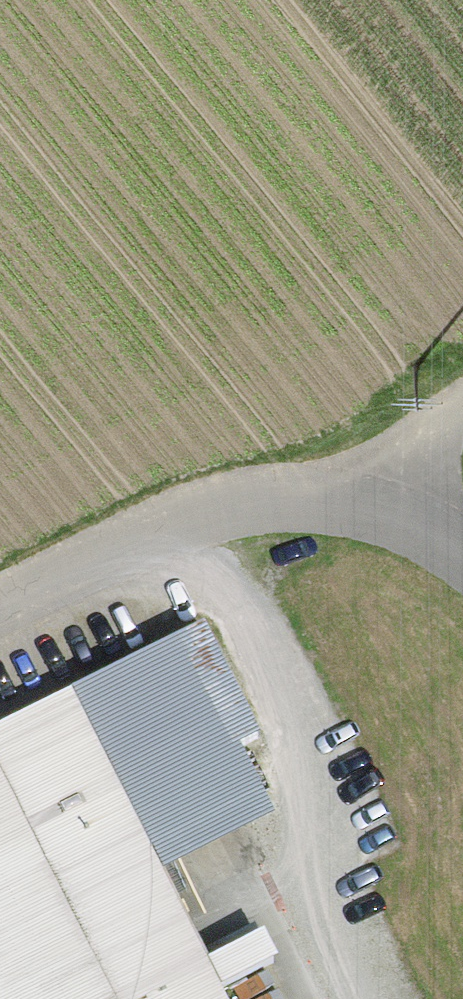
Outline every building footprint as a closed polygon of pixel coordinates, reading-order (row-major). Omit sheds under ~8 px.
[(0,716),(0,998),(207,998),(135,860),(262,794),(175,626),(0,716)]
